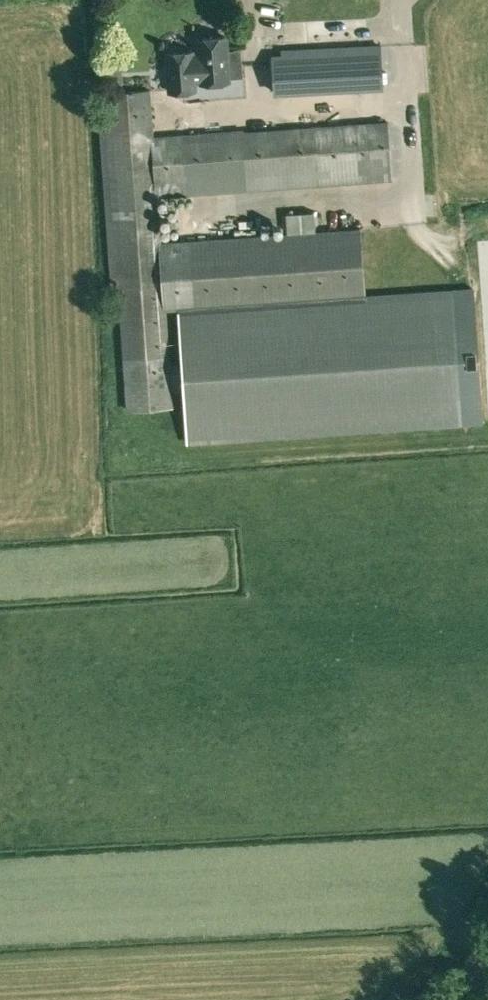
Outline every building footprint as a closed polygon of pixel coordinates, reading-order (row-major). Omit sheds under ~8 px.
[(201,82),(229,80),(225,36),(197,38),(198,54),(192,54),(192,50),(166,53),(169,91),(195,89),(195,81),(200,80),(201,82)] [(380,44),(280,49),(283,93),(383,87),(380,44)] [(153,135),(149,89),(104,92),(121,358),(125,409),(172,406),(165,308),(178,308),(187,444),(462,425),(453,288),(365,294),(361,229),(188,241),(160,243),(157,196),(185,194),(392,179),(388,120),(244,131),(244,128),(153,135)] [(281,207),(282,227),(313,226),(312,205),(281,207)]
